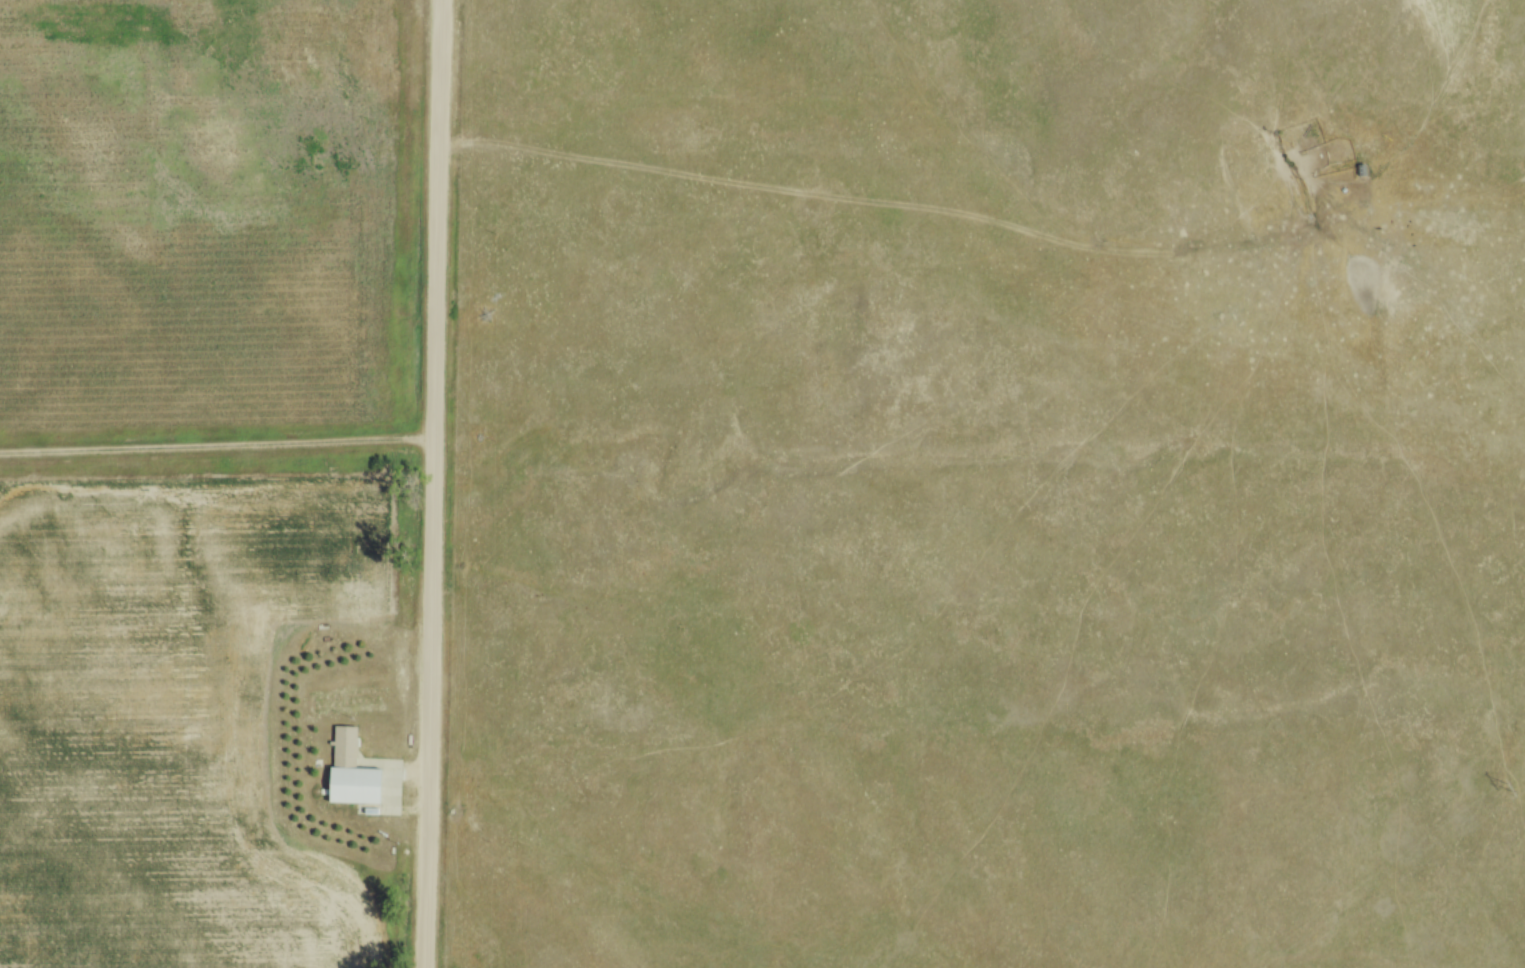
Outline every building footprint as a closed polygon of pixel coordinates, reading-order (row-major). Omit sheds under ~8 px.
[(386,806),(386,771),(360,771),(361,729),(337,728),(335,805),(386,806)]
